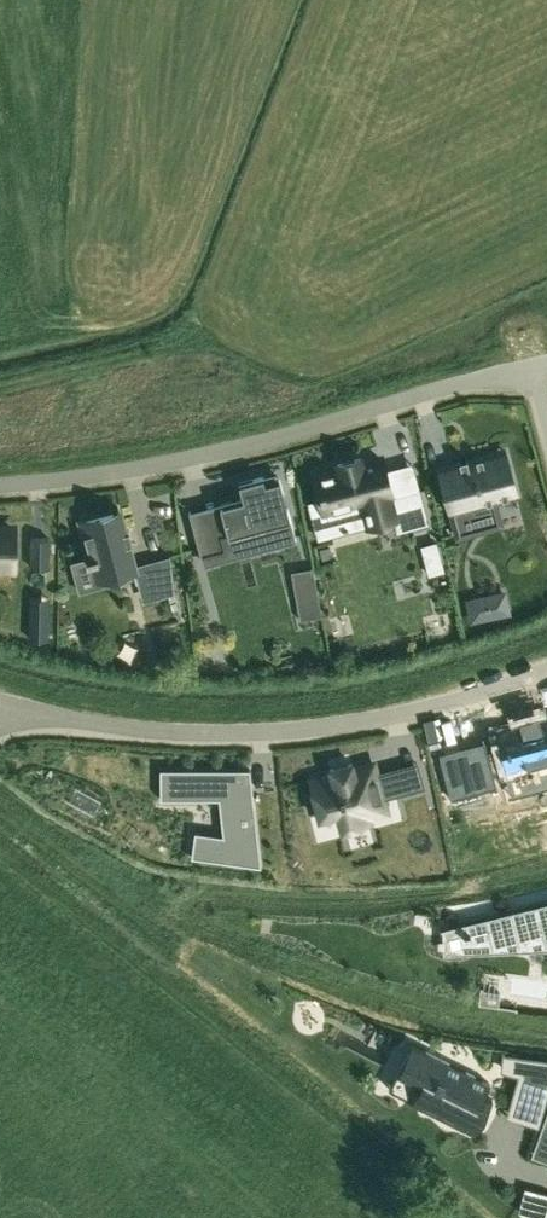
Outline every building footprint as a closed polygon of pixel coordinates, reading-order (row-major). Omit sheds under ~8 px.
[(458,537),(476,532),(475,531),(469,508),(495,501),(516,495),(507,459),(504,449),(484,455),(467,459),(467,458),(466,459),(466,460),(461,461),(461,460),(459,460),(459,461),(439,467),(458,537)] [(339,468),(317,474),(328,518),(365,508),(369,525),(395,518),(398,531),(428,523),(419,490),(390,498),(379,457),(362,462),(361,458),(338,464),(339,468)] [(296,540),(288,508),(287,508),(283,494),(284,494),(280,478),(277,479),(278,481),(272,482),(272,483),(266,484),(263,476),(239,483),(243,499),(220,505),(226,527),(195,535),(201,558),(204,557),(203,556),(226,550),(223,536),(259,527),(260,530),(258,530),(261,540),(262,539),(264,547),(264,548),(265,548),(265,547),(285,542),(285,543),(296,540)] [(125,531),(118,507),(116,508),(117,510),(85,519),(89,533),(85,534),(91,556),(90,556),(86,557),(87,558),(90,558),(91,561),(92,561),(97,580),(133,570),(133,571),(135,571),(128,543),(132,542),(132,541),(130,541),(128,532),(130,532),(129,530),(125,531)] [(0,528),(0,567),(12,567),(13,528),(0,528)] [(31,538),(30,568),(49,568),(49,538),(31,538)] [(436,542),(422,546),(429,574),(430,574),(429,571),(442,568),(443,571),(444,571),(436,542)] [(141,564),(150,599),(174,592),(169,554),(168,555),(168,556),(141,564)] [(298,597),(317,593),(321,615),(300,619),(300,620),(322,616),(313,567),(311,567),(312,569),(293,573),(298,597)] [(507,608),(504,593),(484,597),(468,601),(472,619),(508,612),(507,608)] [(34,623),(33,643),(49,643),(49,623),(34,623)] [(450,795),(496,782),(490,760),(505,756),(508,769),(537,761),(539,772),(546,770),(546,718),(540,720),(538,713),(537,714),(537,715),(521,719),(520,718),(519,718),(521,725),(498,732),(500,739),(486,743),(485,741),(484,741),(484,742),(440,754),(440,753),(438,753),(450,795)] [(407,792),(406,790),(402,772),(378,779),(376,772),(373,763),(353,769),(350,770),(335,774),(332,774),(311,780),(313,786),(303,789),(309,812),(319,809),(321,815),(338,810),(343,828),(370,821),(370,820),(392,814),(387,797),(392,796),(407,792)] [(261,866),(250,769),(160,769),(160,799),(219,799),(223,835),(195,831),(191,857),(261,866)] [(440,927),(441,929),(465,923),(467,932),(464,932),(466,937),(468,936),(469,941),(490,936),(492,945),(517,939),(519,944),(544,938),(545,943),(546,942),(546,901),(487,916),(486,912),(463,918),(464,921),(440,927)] [(500,992),(480,988),(477,1003),(498,1006),(500,992)] [(489,1084),(490,1082),(411,1042),(410,1044),(424,1051),(408,1084),(427,1094),(420,1106),(474,1133),(475,1131),(471,1129),(487,1098),(491,1100),(492,1098),(483,1093),(488,1084),(489,1084)] [(502,1054),(505,1054),(504,1069),(520,1074),(518,1084),(546,1092),(546,1058),(502,1052),(502,1054)] [(538,1150),(546,1153),(546,1130),(545,1129),(538,1150)] [(546,1209),(546,1192),(524,1186),(520,1202),(546,1209)]
